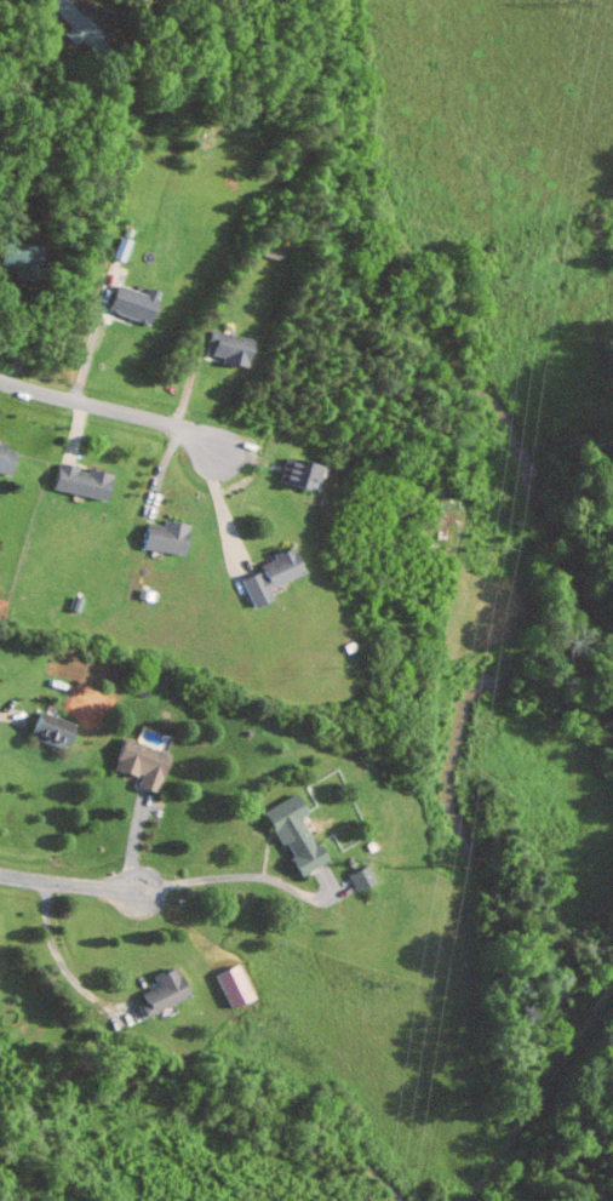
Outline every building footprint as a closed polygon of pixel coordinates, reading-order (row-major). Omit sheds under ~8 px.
[(67,27),(59,34),(79,54),(103,31),(81,9),(79,11),(69,0),(46,0),(43,2),(67,27)] [(28,272),(32,247),(0,241),(0,266),(28,272)] [(104,308),(142,324),(155,292),(144,288),(141,296),(114,284),(104,308)] [(217,362),(240,368),(248,339),(209,329),(203,354),(218,358),(217,362)] [(4,476),(12,449),(0,445),(0,475),(4,476)] [(308,491),(313,466),(282,459),(276,484),(308,491)] [(49,489),(101,500),(107,473),(84,468),(84,470),(54,464),(49,489)] [(139,547),(179,557),(186,525),(162,520),(160,527),(145,523),(139,547)] [(239,579),(250,607),(269,600),(265,588),(299,575),(288,548),(268,556),(270,560),(257,566),(259,572),(239,579)] [(25,738),(65,748),(72,722),(32,712),(25,738)] [(153,792),(166,752),(120,738),(110,768),(137,777),(134,786),(153,792)] [(259,811),(277,846),(281,844),(296,874),(321,862),(298,816),(304,814),(294,793),(259,811)] [(354,891),(373,880),(365,863),(345,874),(354,891)] [(247,999),(236,965),(214,972),(225,1006),(247,999)] [(138,992),(142,1003),(138,1005),(141,1014),(183,998),(172,967),(150,974),(155,986),(138,992)]
